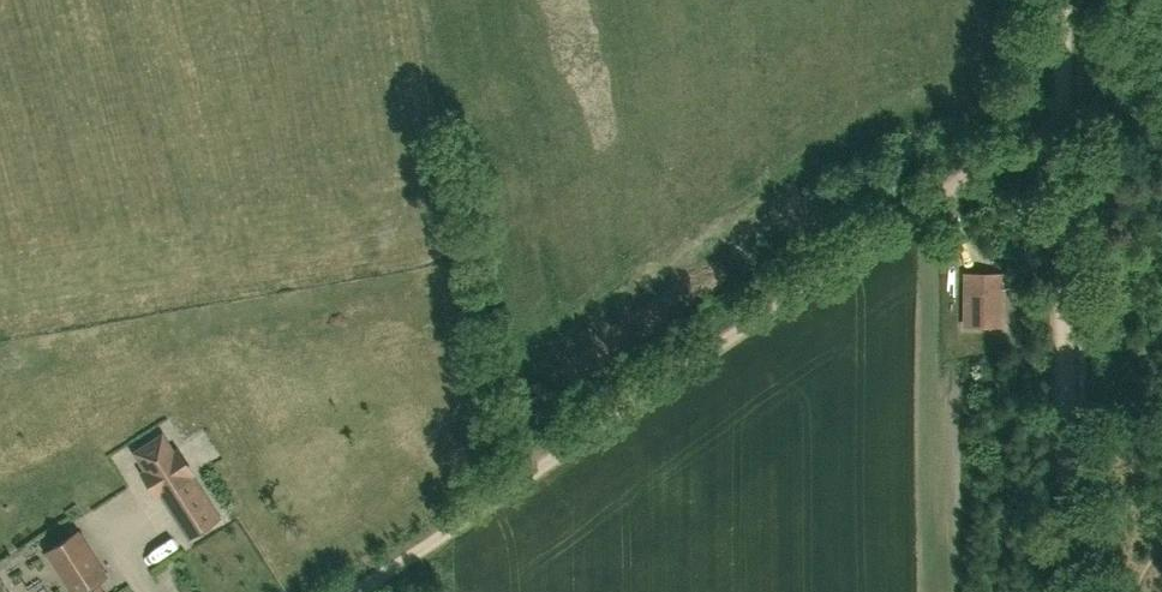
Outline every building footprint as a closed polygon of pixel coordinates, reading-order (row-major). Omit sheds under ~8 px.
[(1002,324),(1002,279),(983,279),(983,272),(964,272),(964,317),(983,317),(983,324),(1002,324)] [(190,474),(192,472),(178,450),(174,453),(163,437),(162,435),(161,436),(149,444),(148,444),(137,452),(136,452),(136,454),(147,470),(142,473),(156,495),(161,492),(170,506),(171,507),(179,520),(180,521),(190,536),(218,518),(190,474)] [(95,581),(105,575),(77,531),(46,551),(72,591),(102,591),(95,581)]
